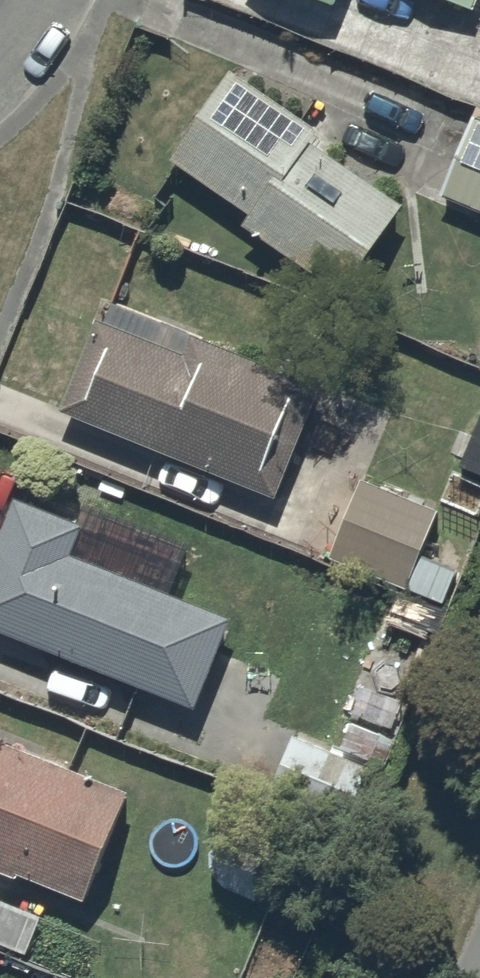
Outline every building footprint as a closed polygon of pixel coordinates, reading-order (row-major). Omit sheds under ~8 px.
[(332,21),(341,0),(283,0),(332,21)] [(474,9),(478,0),(451,0),(474,9)] [(232,82),(171,173),(250,227),(242,239),(343,307),(403,219),(311,158),(321,142),(232,82)] [(440,206),(479,222),(479,116),(476,114),(440,206)] [(99,329),(57,421),(181,473),(175,489),(214,505),(220,490),(272,511),(320,397),(113,310),(104,331),(99,329)] [(458,475),(479,484),(479,420),(458,475)] [(438,519),(362,489),(328,567),(406,598),(438,519)] [(0,551),(0,646),(195,723),(232,629),(71,566),(82,539),(15,513),(0,551)] [(371,770),(296,740),(268,808),(343,838),(371,770)] [(130,806),(0,752),(0,885),(19,893),(21,888),(84,915),(130,806)] [(0,910),(0,953),(27,964),(41,926),(0,910)]
